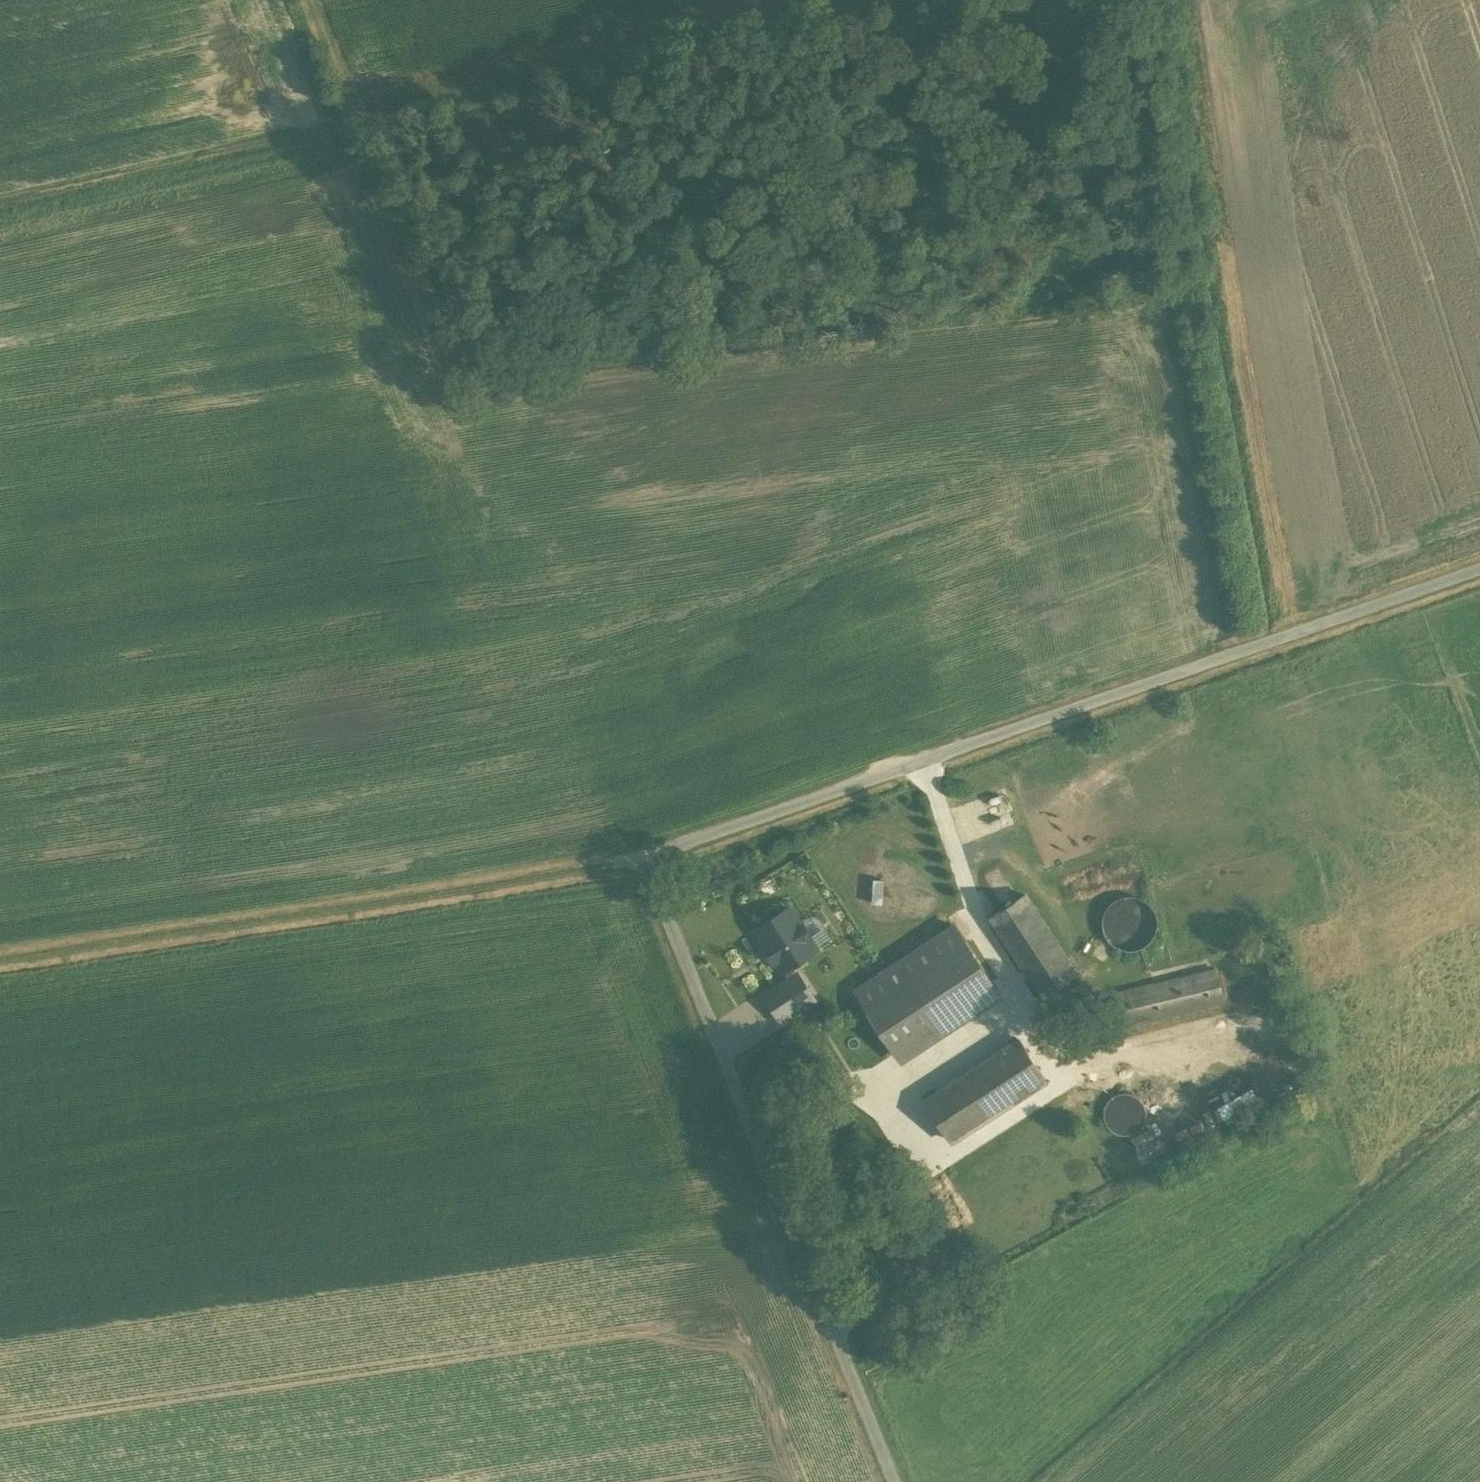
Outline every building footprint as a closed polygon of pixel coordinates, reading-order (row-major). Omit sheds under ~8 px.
[(1027,890),(986,918),(1038,995),(1079,967),(1027,890)] [(1108,935),(1113,941),(1121,946),(1129,948),(1137,947),(1145,943),(1151,937),(1155,930),(1156,921),(1154,913),(1150,906),(1144,900),(1136,897),(1128,896),(1120,898),(1113,903),(1107,910),(1105,918),(1105,927),(1108,935)] [(821,948),(791,903),(753,928),(763,942),(760,944),(773,964),(776,963),(783,973),(821,948)] [(950,913),(849,982),(901,1064),(1003,995),(950,913)] [(1228,1000),(1219,965),(1120,991),(1129,1026),(1228,1000)] [(818,998),(799,970),(763,994),(782,1022),(818,998)] [(1049,1080),(1020,1035),(923,1099),(952,1143),(1049,1080)] [(1223,1114),(1258,1101),(1253,1088),(1218,1102),(1223,1114)] [(1106,1104),(1104,1110),(1104,1116),(1106,1122),(1110,1127),(1115,1131),(1122,1133),(1130,1132),(1136,1129),(1141,1124),(1144,1118),(1145,1111),(1143,1104),(1139,1098),(1133,1094),(1126,1092),(1120,1092),(1114,1094),(1109,1098),(1106,1104)]
